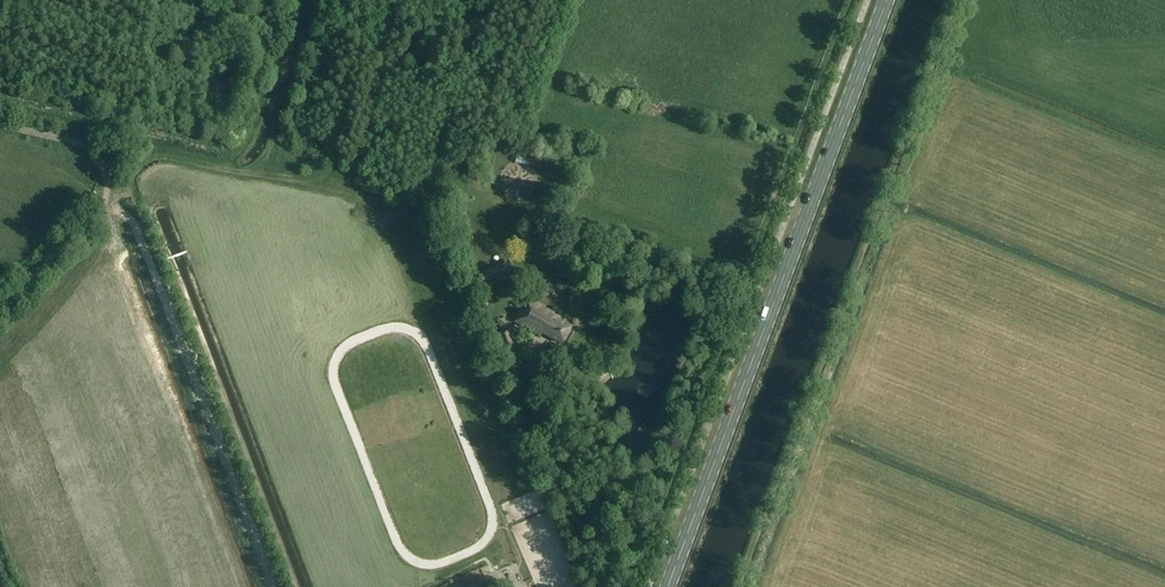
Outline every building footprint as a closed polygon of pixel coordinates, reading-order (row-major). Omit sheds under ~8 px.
[(480,273),(486,287),(507,278),(501,264),(480,273)] [(541,332),(562,343),(571,326),(550,315),(552,312),(527,298),(514,322),(539,335),(541,332)] [(518,349),(510,328),(496,334),(504,355),(518,349)] [(532,576),(522,580),(525,586),(537,586),(532,576)]
